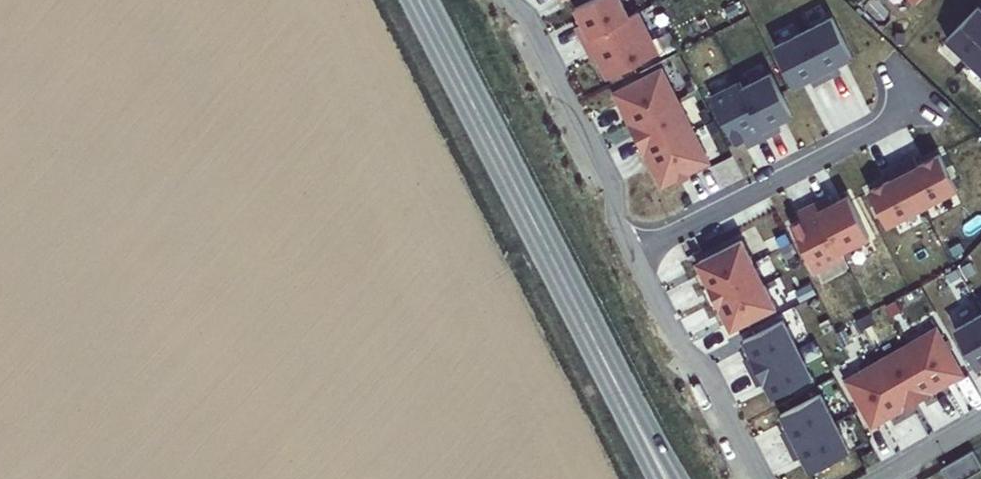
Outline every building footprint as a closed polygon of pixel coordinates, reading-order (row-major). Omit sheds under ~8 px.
[(629,17),(621,0),(592,0),(575,8),(583,24),(576,27),(583,41),(629,17)] [(980,50),(980,8),(979,6),(946,40),(969,62),(980,50)] [(629,17),(583,41),(589,54),(594,52),(608,79),(659,54),(638,13),(629,17)] [(832,18),(804,33),(827,80),(841,73),(837,65),(852,57),(832,18)] [(827,80),(804,33),(775,47),(795,87),(810,79),(814,86),(827,80)] [(969,62),(980,73),(980,50),(969,62)] [(613,93),(629,125),(678,100),(662,69),(613,93)] [(771,74),(743,88),(768,137),(781,130),(777,122),(792,115),(771,74)] [(712,96),(736,143),(750,136),(754,144),(768,137),(743,88),(740,82),(712,96)] [(629,125),(645,156),(693,131),(678,100),(629,125)] [(645,156),(661,187),(709,163),(693,131),(645,156)] [(900,164),(923,211),(952,197),(932,157),(917,165),(913,158),(900,164)] [(875,186),(895,226),(923,211),(900,164),(886,171),(890,179),(875,186)] [(830,195),(816,202),(841,251),(869,237),(848,195),(833,203),(830,195)] [(841,251),(816,202),(802,209),(806,217),(791,224),(815,272),(844,257),(841,251)] [(705,287),(753,262),(742,240),(694,264),(705,287)] [(753,262),(705,287),(716,309),(765,284),(753,262)] [(765,284),(716,309),(728,331),(776,307),(765,284)] [(954,330),(976,368),(980,366),(980,314),(954,330)] [(751,372),(798,349),(783,320),(744,340),(751,355),(744,359),(751,372)] [(905,346),(932,393),(963,375),(936,328),(905,346)] [(875,363),(902,410),(932,393),(905,346),(875,363)] [(751,372),(758,386),(765,382),(773,397),(812,377),(798,349),(751,372)] [(902,410),(875,363),(844,380),(871,427),(902,410)] [(781,433),(788,446),(835,423),(820,394),(781,414),(789,429),(781,433)] [(835,423),(788,446),(795,460),(802,456),(810,471),(850,451),(835,423)] [(973,450),(941,468),(947,478),(965,478),(980,470),(980,464),(973,450)]
